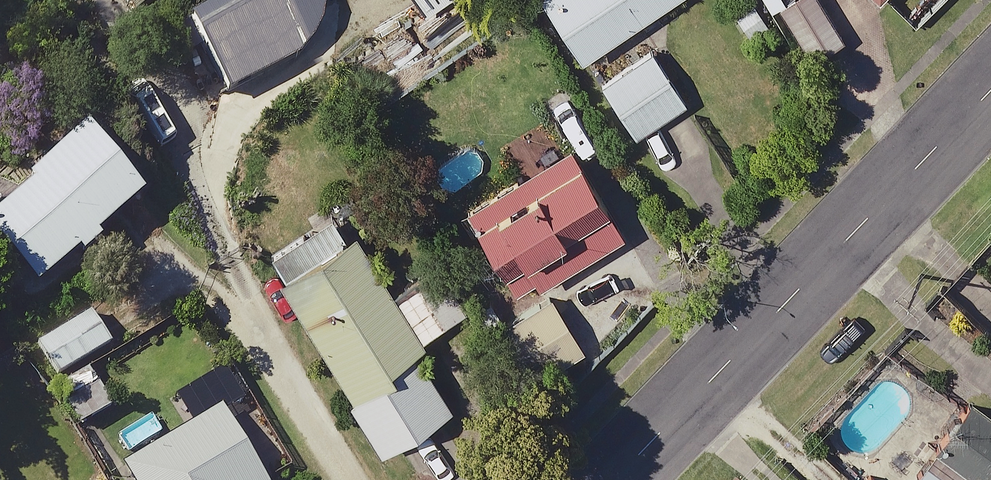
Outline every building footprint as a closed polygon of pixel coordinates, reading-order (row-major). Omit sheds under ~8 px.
[(544,4),(584,66),(687,0),(550,0),(544,4)] [(776,30),(749,2),(729,21),(756,49),(776,30)] [(264,74),(239,25),(181,54),(205,103),(264,74)] [(685,110),(651,51),(596,83),(630,142),(685,110)] [(624,241),(556,120),(504,149),(520,178),(466,208),(518,300),(624,241)] [(86,136),(0,220),(0,245),(49,295),(148,199),(86,136)] [(384,460),(454,421),(422,364),(413,349),(454,326),(428,281),(394,301),(341,209),(266,253),(384,460)] [(84,425),(116,407),(93,367),(115,355),(94,318),(40,349),(84,425)] [(126,470),(131,479),(289,479),(231,377),(181,406),(195,430),(126,470)] [(955,398),(923,439),(891,479),(990,479),(990,425),(955,398)]
